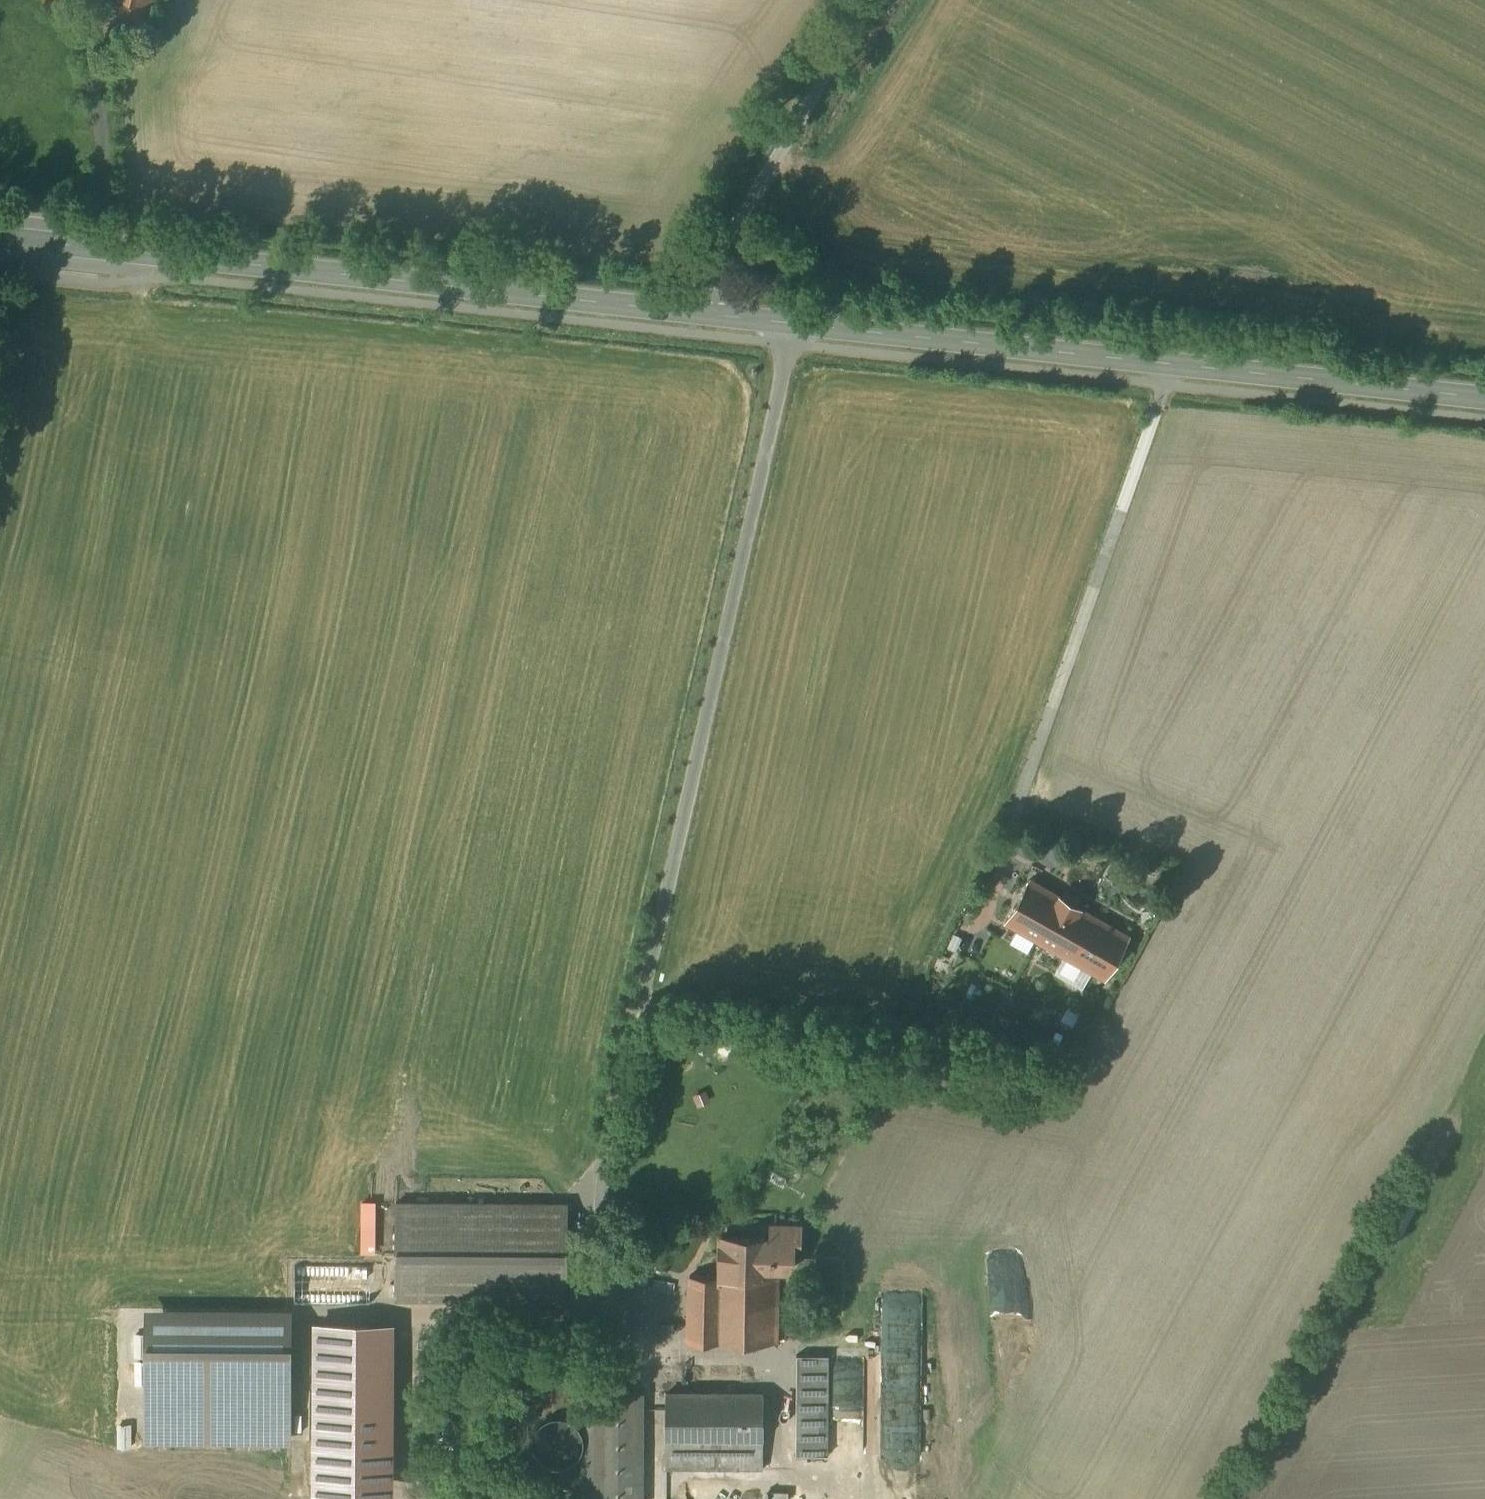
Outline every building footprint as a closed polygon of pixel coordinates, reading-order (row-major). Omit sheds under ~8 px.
[(1128,932),(1029,878),(1002,928),(1101,982),(1128,932)] [(851,1049),(832,1045),(830,1053),(849,1057),(851,1049)] [(566,1204),(403,1203),(402,1299),(566,1299),(566,1204)] [(800,1226),(772,1225),(772,1238),(793,1239),(793,1240),(800,1240),(800,1226)] [(772,1238),(720,1237),(720,1275),(773,1277),(773,1268),(792,1269),(793,1240),(793,1239),(772,1238)] [(720,1275),(690,1275),(689,1341),(778,1342),(779,1283),(773,1283),(773,1277),(720,1275)] [(286,1310),(150,1309),(150,1440),(286,1441),(286,1310)] [(368,1328),(315,1327),(313,1494),(366,1495),(366,1494),(368,1328)] [(395,1328),(368,1328),(366,1494),(393,1495),(395,1328)] [(829,1355),(797,1355),(797,1438),(829,1439),(829,1355)] [(555,1385),(528,1379),(525,1393),(552,1398),(555,1385)] [(596,1393),(596,1498),(643,1498),(643,1393),(596,1393)] [(763,1393),(667,1393),(667,1454),(763,1454),(763,1393)] [(559,1418),(555,1418),(551,1418),(548,1419),(544,1421),(540,1424),(537,1427),(535,1430),(533,1434),(532,1439),(532,1443),(532,1447),(533,1451),(534,1454),(536,1457),(538,1459),(539,1461),(542,1464),(546,1466),(552,1468),(557,1468),(562,1467),(567,1465),(571,1463),(573,1460),(576,1456),(578,1453),(579,1450),(579,1447),(580,1441),(579,1437),(578,1432),(576,1429),(573,1425),(569,1422),(563,1419),(559,1418)]
